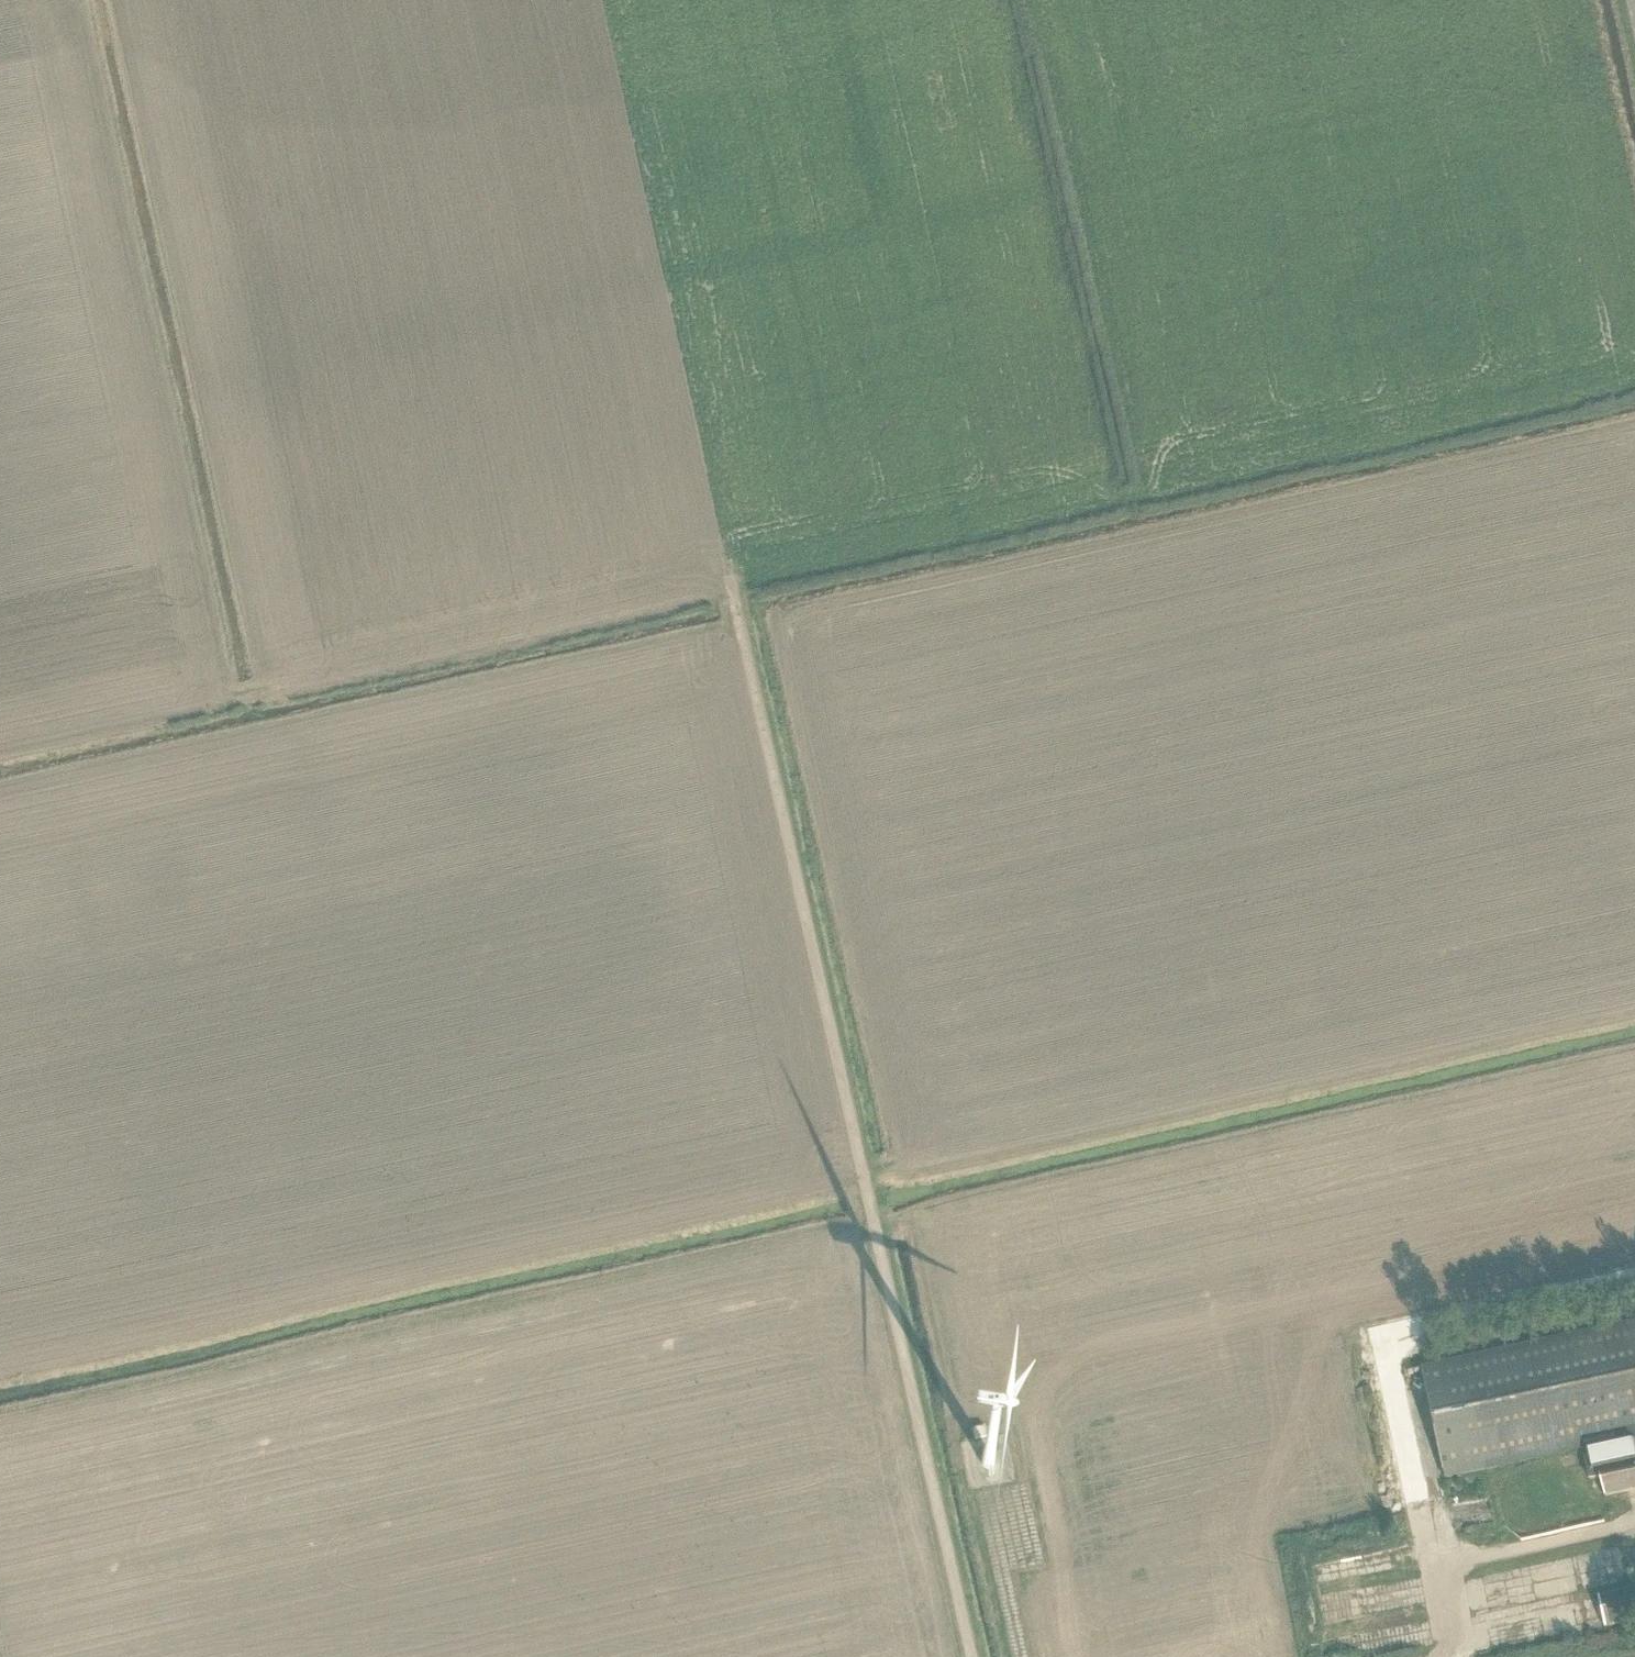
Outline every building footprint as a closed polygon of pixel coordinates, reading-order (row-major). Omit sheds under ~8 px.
[(1420,1367),(1443,1476),(1583,1447),(1590,1478),(1600,1476),(1604,1495),(1634,1488),(1634,1322),(1420,1367)] [(1625,1590),(1598,1596),(1605,1626),(1634,1620),(1634,1587),(1625,1590)]
